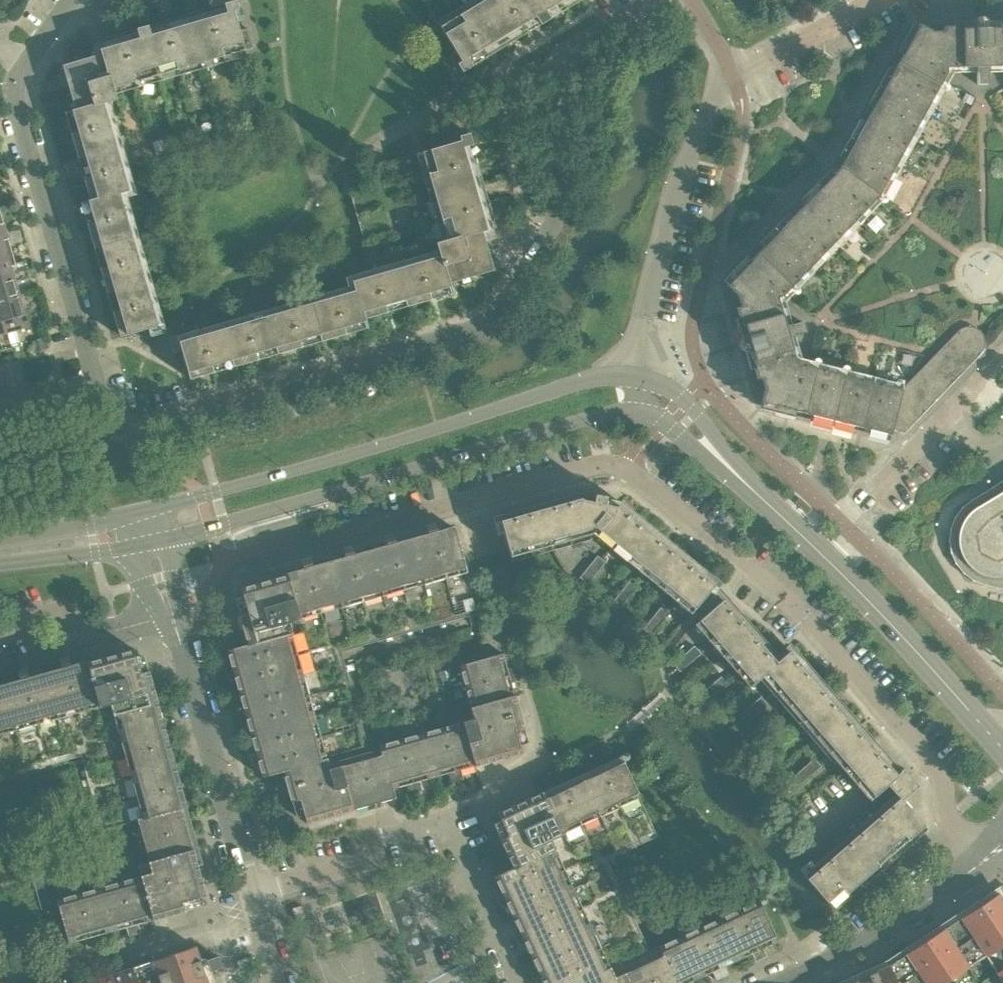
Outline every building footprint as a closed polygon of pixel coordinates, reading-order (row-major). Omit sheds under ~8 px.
[(245,50),(239,30),(232,5),(237,4),(235,0),(109,36),(98,40),(101,54),(93,56),(62,65),(75,109),(65,112),(90,199),(81,202),(120,336),(158,325),(146,285),(156,282),(154,273),(143,276),(133,241),(144,238),(141,228),(130,231),(119,193),(129,190),(122,169),(267,127),(245,50)] [(464,65),(460,68),(462,72),(580,0),(424,0),(464,65)] [(998,25),(998,27),(964,28),(964,25),(944,26),(944,31),(932,31),(919,24),(840,167),(727,285),(738,295),(741,306),(736,307),(742,327),(744,326),(754,358),(751,359),(757,378),(761,377),(765,388),(761,402),(891,434),(893,429),(903,389),(902,389),(801,364),(796,365),(788,337),(793,336),(793,334),(804,331),(802,322),(790,325),(786,311),(781,313),(777,297),(782,296),(879,195),(946,73),(946,67),(975,67),(975,72),(976,72),(977,84),(982,84),(987,84),(986,72),(1000,72),(1000,66),(1002,66),(1002,25),(998,25)] [(247,28),(239,30),(245,50),(253,47),(247,28)] [(345,174),(374,274),(364,277),(352,281),(354,290),(316,301),(313,291),(303,294),(306,304),(272,314),(269,304),(260,306),(263,317),(228,327),(225,316),(216,319),(219,329),(190,337),(178,341),(189,379),(367,328),(365,318),(452,293),(450,285),(498,271),(485,230),(496,227),(468,133),(464,134),(465,139),(376,165),(345,174)] [(141,228),(144,238),(154,235),(151,225),(141,228)] [(12,252),(6,231),(0,233),(0,255),(12,252)] [(28,269),(26,260),(19,262),(20,268),(17,269),(15,263),(12,252),(0,255),(0,278),(28,269)] [(28,269),(0,278),(0,300),(19,295),(16,282),(31,278),(28,269)] [(164,270),(154,273),(156,282),(167,279),(164,270)] [(310,280),(300,283),(303,294),(313,291),(310,280)] [(266,293),(257,296),(260,306),(269,304),(266,293)] [(19,295),(0,300),(0,307),(11,347),(20,345),(16,330),(29,326),(19,295)] [(225,316),(222,306),(213,309),(216,319),(225,316)] [(11,347),(0,307),(0,339),(5,338),(6,342),(0,343),(2,350),(11,347)] [(959,329),(958,330),(902,389),(903,389),(893,429),(905,432),(981,353),(983,350),(984,349),(984,346),(985,344),(985,342),(985,340),(984,337),(983,335),(982,333),(980,331),(979,329),(977,328),(975,327),(972,326),(970,326),(968,326),(966,326),(963,327),(961,328),(959,329)] [(35,351),(46,348),(43,340),(33,343),(35,351)] [(1002,480),(991,487),(983,492),(982,492),(980,493),(972,498),(970,499),(970,500),(963,505),(962,505),(961,507),(961,508),(955,515),(954,517),(954,518),(950,527),(950,526),(949,529),(950,529),(949,539),(948,539),(948,541),(949,541),(950,551),(950,553),(951,553),(955,562),(954,562),(956,565),(956,564),(962,572),(964,574),(972,579),(971,580),(974,581),(983,584),(983,585),(985,585),(986,585),(995,587),(995,588),(997,588),(1002,589),(1002,480)] [(592,532),(656,585),(690,612),(714,584),(617,505),(616,506),(604,504),(606,496),(595,493),(593,501),(581,499),(581,497),(500,520),(511,560),(553,549),(551,544),(592,532)] [(245,636),(247,643),(247,644),(226,649),(233,671),(227,673),(229,681),(235,679),(244,713),(238,715),(241,723),(246,721),(256,755),(250,756),(252,764),(258,762),(262,776),(282,771),(285,778),(291,801),(299,799),(306,822),(353,809),(363,806),(395,797),(393,788),(406,784),(409,793),(415,792),(421,790),(419,781),(448,773),(450,782),(463,778),(460,769),(475,765),(522,752),(515,729),(524,726),(515,696),(515,694),(511,681),(520,678),(516,666),(507,668),(503,653),(489,656),(459,665),(471,706),(470,707),(473,718),(462,721),(378,745),(381,754),(371,757),(351,762),(341,765),(330,768),(327,757),(326,757),(291,633),(292,633),(289,622),(300,618),(299,618),(310,615),(467,571),(453,524),(436,529),(434,521),(424,524),(427,531),(395,541),(392,532),(388,534),(383,535),(385,543),(353,553),(351,544),(341,547),(344,555),(312,564),(309,556),(300,558),(302,567),(295,569),(286,572),(286,574),(240,587),(247,611),(238,613),(245,636)] [(597,555),(588,566),(596,572),(605,561),(597,555)] [(596,572),(588,566),(579,577),(587,583),(596,572)] [(351,762),(371,757),(340,649),(468,615),(470,615),(477,613),(467,571),(310,615),(299,618),(300,618),(289,622),(292,633),(291,633),(326,757),(327,757),(330,768),(341,765),(351,762)] [(629,580),(620,591),(628,598),(637,587),(629,580)] [(628,598),(620,591),(611,602),(619,609),(628,598)] [(694,623),(708,639),(736,615),(722,599),(694,623)] [(661,606),(652,617),(660,624),(669,613),(661,606)] [(708,639),(721,655),(750,630),(736,615),(708,639)] [(660,624),(652,617),(643,628),(651,635),(660,624)] [(721,655),(735,671),(764,646),(750,630),(721,655)] [(694,645),(684,654),(691,662),(701,652),(694,645)] [(735,671),(748,685),(776,661),(764,646),(735,671)] [(137,820),(148,861),(151,872),(140,875),(56,899),(57,901),(69,943),(84,938),(87,947),(99,944),(97,935),(126,927),(128,936),(141,932),(138,923),(153,919),(153,920),(154,919),(185,910),(182,902),(206,895),(193,848),(181,808),(187,807),(157,702),(158,702),(149,670),(140,672),(133,649),(87,661),(87,659),(78,661),(70,664),(67,655),(58,658),(61,666),(28,675),(26,667),(17,669),(19,677),(0,683),(0,734),(90,709),(99,706),(110,703),(113,714),(142,817),(137,818),(137,820)] [(761,676),(775,692),(804,667),(789,650),(776,661),(748,685),(749,686),(761,676)] [(691,662),(684,654),(673,663),(680,671),(691,662)] [(775,692),(788,707),(817,682),(804,667),(775,692)] [(721,676),(711,685),(718,693),(728,684),(721,676)] [(788,707),(801,721),(829,697),(817,682),(788,707)] [(718,693),(711,685),(700,694),(707,702),(718,693)] [(761,696),(751,705),(757,713),(768,704),(761,696)] [(801,721),(815,737),(843,712),(829,697),(801,721)] [(0,734),(0,777),(81,755),(97,813),(99,820),(101,829),(137,818),(142,817),(113,714),(110,703),(99,706),(90,709),(0,734)] [(757,713),(751,705),(740,715),(747,722),(757,713)] [(815,737),(827,751),(855,727),(843,712),(815,737)] [(788,727),(777,736),(784,744),(795,735),(788,727)] [(827,751),(841,767),(870,743),(855,727),(827,751)] [(784,744),(777,736),(767,746),(773,753),(784,744)] [(870,743),(841,767),(861,789),(869,799),(887,784),(899,798),(896,800),(882,813),(868,824),(853,837),(837,852),(821,866),(807,878),(831,906),(833,904),(925,824),(903,799),(918,785),(903,767),(896,773),(889,765),(870,743)] [(536,982),(542,982),(543,982),(687,982),(712,971),(716,980),(728,974),(724,966),(751,953),(755,961),(767,956),(763,947),(778,940),(759,899),(659,945),(663,954),(634,967),(625,972),(625,971),(614,976),(610,966),(609,966),(555,849),(551,838),(561,834),(561,833),(640,797),(621,755),(497,812),(507,834),(499,838),(513,867),(494,876),(503,897),(498,899),(501,907),(506,904),(521,936),(516,939),(519,946),(525,943),(539,975),(534,978),(536,982)] [(815,758),(804,767),(811,775),(822,765),(815,758)] [(811,775),(804,767),(793,776),(800,784),(811,775)] [(663,954),(659,945),(649,950),(606,857),(652,837),(656,835),(640,797),(561,833),(561,834),(551,838),(555,849),(609,966),(610,966),(614,976),(625,971),(625,972),(634,967),(663,954)] [(93,841),(100,866),(109,863),(103,838),(93,841)] [(29,864),(32,874),(57,867),(54,857),(29,864)] [(80,866),(71,869),(74,879),(83,876),(80,866)] [(50,875),(52,885),(61,882),(58,872),(50,875)] [(42,877),(33,879),(41,909),(50,907),(42,877)] [(998,893),(962,917),(961,916),(952,923),(943,929),(888,965),(849,982),(943,982),(949,979),(949,980),(950,980),(951,979),(951,978),(977,961),(985,955),(1002,982),(1002,900),(998,893)] [(301,905),(292,908),(295,920),(304,917),(301,905)] [(195,946),(154,960),(154,959),(85,982),(208,982),(195,946)] [(985,955),(977,961),(951,978),(951,979),(950,980),(952,982),(1002,982),(985,955)]
